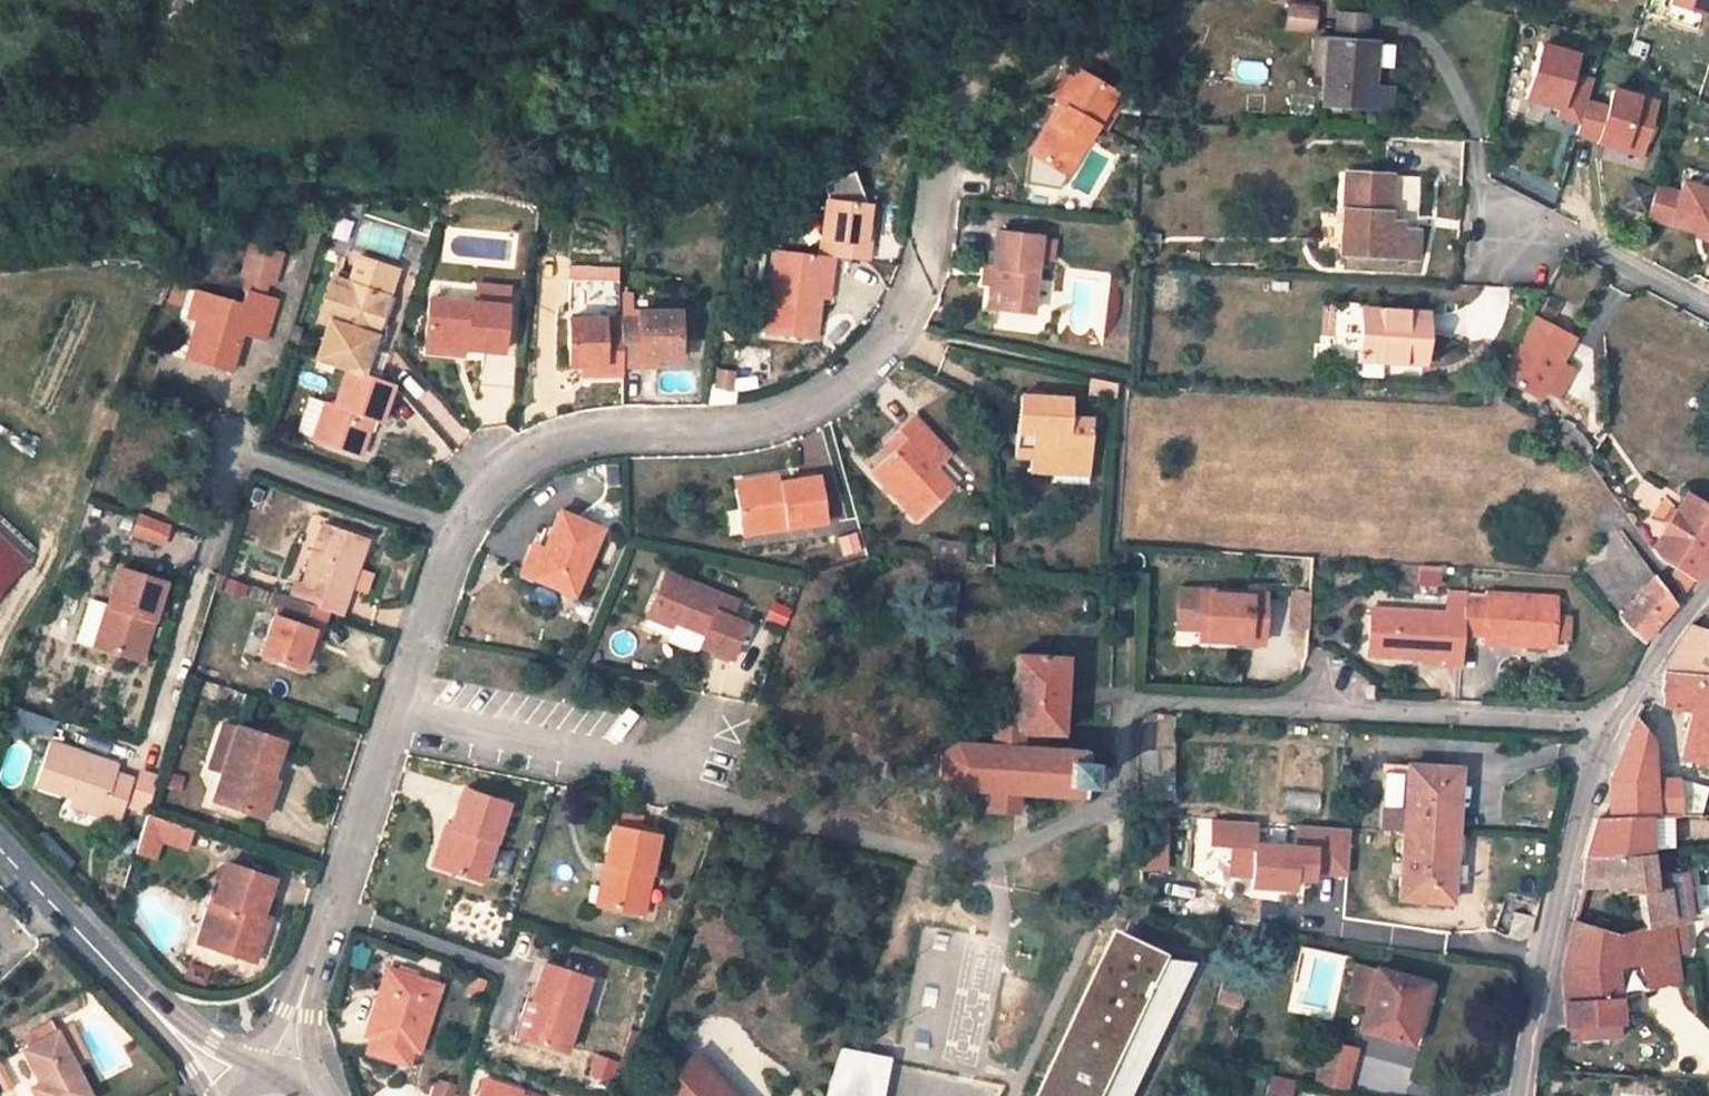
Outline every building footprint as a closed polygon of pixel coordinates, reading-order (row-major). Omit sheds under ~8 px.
[(1673,5),(1708,17),(1708,16),(1708,0),(1675,0),(1673,5)] [(1285,2),(1285,30),(1317,30),(1317,2),(1285,2)] [(1365,14),(1336,12),(1335,40),(1363,42),(1365,14)] [(1325,39),(1311,38),(1310,72),(1323,73),(1325,39)] [(1325,39),(1323,73),(1321,104),(1370,108),(1371,87),(1374,43),(1363,42),(1335,40),(1325,39)] [(1572,54),(1537,45),(1523,99),(1558,108),(1555,116),(1578,122),(1584,100),(1589,79),(1567,74),(1572,54)] [(1053,120),(1048,117),(1028,148),(1050,162),(1053,157),(1068,166),(1114,90),(1075,66),(1054,99),(1057,101),(1053,107),(1059,111),(1053,120)] [(1389,88),(1371,87),(1370,108),(1388,109),(1389,88)] [(1578,122),(1575,133),(1597,139),(1596,142),(1640,155),(1654,102),(1609,89),(1604,107),(1584,100),(1578,122)] [(819,184),(825,200),(864,204),(851,171),(819,184)] [(1420,178),(1345,173),(1341,254),(1414,257),(1420,178)] [(1646,218),(1708,236),(1708,190),(1680,182),(1677,193),(1654,186),(1654,188),(1647,211),(1646,218)] [(1629,206),(1647,211),(1654,188),(1635,183),(1629,206)] [(825,200),(822,200),(816,255),(834,257),(867,261),(869,245),(862,245),(864,231),(867,205),(864,204),(825,200)] [(992,266),(990,285),(988,308),(1030,312),(1038,236),(995,231),(992,266)] [(776,236),(756,234),(755,246),(775,249),(776,236)] [(1155,235),(1143,236),(1143,249),(1155,249),(1155,235)] [(278,256),(248,246),(240,274),(245,276),(265,282),(270,284),(278,256)] [(816,255),(773,250),(764,331),(815,337),(820,297),(823,275),(831,276),(834,257),(816,255)] [(349,282),(332,276),(318,319),(328,323),(317,359),(333,365),(343,368),(361,374),(373,337),(384,340),(388,328),(377,324),(395,269),(357,256),(351,275),(349,282)] [(992,266),(984,265),(982,284),(990,285),(992,266)] [(351,275),(334,270),(332,276),(349,282),(351,275)] [(619,273),(568,271),(567,280),(619,283),(619,273)] [(831,276),(823,275),(820,297),(829,298),(831,276)] [(196,291),(187,318),(196,321),(203,323),(191,362),(227,372),(239,334),(261,341),(274,301),(260,297),(265,282),(245,276),(237,303),(196,291)] [(567,280),(566,323),(567,366),(580,366),(590,365),(590,375),(620,374),(620,365),(619,318),(619,283),(567,280)] [(492,287),(473,286),(472,304),(490,305),(492,287)] [(505,288),(492,287),(490,305),(503,307),(504,307),(506,288),(505,288)] [(1553,303),(1544,299),(1536,312),(1545,317),(1553,303)] [(472,304),(426,300),(423,345),(501,351),(504,307),(503,307),(490,305),(472,304)] [(1427,312),(1362,308),(1358,359),(1424,363),(1427,312)] [(637,319),(619,318),(620,365),(638,365),(638,359),(655,358),(678,359),(677,312),(638,312),(637,319)] [(1570,339),(1530,318),(1500,376),(1539,396),(1541,393),(1557,363),(1570,339)] [(203,323),(196,321),(184,360),(191,362),(203,323)] [(301,329),(295,327),(290,344),(296,346),(301,329)] [(333,365),(317,359),(314,367),(331,372),(333,365)] [(1574,372),(1557,363),(1541,393),(1558,402),(1574,372)] [(590,365),(580,366),(580,374),(590,375),(590,365)] [(715,367),(711,385),(731,390),(735,372),(715,367)] [(361,374),(343,368),(331,405),(324,402),(323,403),(312,437),(311,439),(359,455),(370,419),(380,421),(392,384),(361,374)] [(1106,381),(1088,377),(1085,390),(1104,394),(1106,381)] [(1116,383),(1106,381),(1104,394),(1115,397),(1116,383)] [(1015,435),(1031,435),(1030,447),(1014,446),(1014,456),(1030,457),(1029,471),(1052,472),(1053,463),(1089,466),(1091,421),(1069,419),(1070,399),(1017,396),(1015,435)] [(323,403),(307,398),(296,432),(312,437),(323,403)] [(891,453),(872,472),(914,518),(950,486),(932,467),(926,461),(940,447),(913,418),(883,444),(891,453)] [(1031,435),(1015,435),(1014,446),(1030,447),(1031,435)] [(946,454),(940,447),(926,461),(932,467),(946,454)] [(1089,466),(1053,463),(1052,472),(1088,474),(1089,466)] [(617,466),(604,467),(605,486),(618,485),(617,466)] [(771,476),(739,481),(741,489),(772,484),(771,476)] [(741,489),(734,490),(741,535),(825,522),(819,477),(772,484),(741,489)] [(1651,550),(1657,558),(1672,568),(1692,582),(1708,555),(1708,510),(1684,494),(1651,550)] [(600,530),(560,513),(543,551),(532,578),(574,596),(600,530)] [(167,528),(139,518),(132,538),(160,548),(167,528)] [(832,534),(857,531),(855,518),(830,522),(832,534)] [(302,584),(295,582),(289,601),(292,602),(325,613),(341,618),(349,593),(355,575),(367,539),(322,524),(302,584)] [(853,533),(837,538),(842,553),(857,549),(853,533)] [(965,540),(930,537),(928,557),(962,561),(965,540)] [(1603,592),(1643,572),(1627,539),(1587,559),(1603,592)] [(23,565),(0,544),(0,590),(23,565)] [(543,551),(533,547),(520,579),(529,583),(532,578),(543,551)] [(1437,569),(1420,568),(1420,582),(1436,583),(1437,569)] [(1672,568),(1668,572),(1682,595),(1692,582),(1672,568)] [(105,608),(112,610),(99,651),(139,662),(161,584),(116,570),(105,608)] [(736,602),(665,573),(647,618),(673,628),(675,624),(703,636),(699,646),(730,659),(743,624),(729,618),(736,602)] [(1674,604),(1653,574),(1615,617),(1641,643),(1657,624),(1674,604)] [(368,579),(355,575),(349,593),(362,597),(368,579)] [(955,583),(932,581),(930,609),(953,611),(953,608),(955,583)] [(970,583),(955,583),(953,608),(967,609),(970,583)] [(1264,594),(1201,589),(1198,640),(1261,643),(1264,594)] [(1464,593),(1444,592),(1443,606),(1463,607),(1463,599),(1464,593)] [(1463,599),(1463,607),(1462,635),(1483,636),(1483,644),(1523,646),(1524,639),(1554,640),(1555,598),(1485,594),(1485,600),(1463,599)] [(1308,596),(1292,596),(1290,629),(1307,630),(1308,596)] [(285,621),(272,617),(258,657),(300,671),(312,631),(318,633),(325,613),(292,602),(285,621)] [(1442,613),(1369,608),(1367,648),(1401,649),(1401,657),(1441,659),(1440,666),(1460,667),(1462,635),(1463,607),(1443,606),(1442,613)] [(112,610),(105,608),(93,649),(99,651),(112,610)] [(953,611),(930,609),(929,625),(951,627),(953,611)] [(1690,623),(1663,673),(1708,676),(1708,629),(1690,623)] [(1554,640),(1524,639),(1523,646),(1553,648),(1554,640)] [(1401,649),(1367,648),(1367,655),(1401,657),(1401,649)] [(1010,732),(1043,734),(1061,735),(1065,659),(1014,655),(1010,728),(1010,732)] [(1662,684),(1665,706),(1690,709),(1680,757),(1708,763),(1708,676),(1663,673),(1662,684)] [(1140,724),(1136,731),(1135,739),(1136,799),(1151,799),(1173,798),(1173,714),(1159,713),(1158,711),(1154,712),(1150,714),(1145,717),(1140,724)] [(1633,721),(1609,779),(1610,815),(1594,816),(1584,857),(1647,851),(1647,841),(1675,839),(1673,813),(1656,813),(1651,763),(1650,737),(1640,728),(1633,721)] [(22,727),(9,723),(7,732),(20,736),(22,727)] [(1010,732),(1010,728),(993,726),(991,747),(975,746),(976,742),(972,742),(972,745),(953,745),(941,756),(940,775),(951,787),(969,789),(969,791),(972,791),(973,789),(989,790),(987,810),(1015,813),(1016,792),(1036,794),(1036,797),(1040,797),(1040,793),(1060,795),(1060,799),(1064,799),(1064,795),(1082,796),(1083,785),(1086,785),(1088,763),(1085,763),(1085,752),(1068,751),(1068,748),(1064,748),(1064,751),(1042,750),(1043,734),(1010,732)] [(281,744),(236,729),(213,802),(262,819),(265,812),(256,809),(265,780),(269,781),(281,744)] [(47,745),(34,785),(72,798),(120,814),(130,781),(113,776),(115,767),(47,745)] [(1403,808),(1381,807),(1380,830),(1403,831),(1454,835),(1456,813),(1457,781),(1449,781),(1450,767),(1406,764),(1405,772),(1403,808)] [(1458,768),(1450,767),(1449,781),(1457,781),(1458,768)] [(155,782),(135,775),(125,807),(146,814),(155,782)] [(269,781),(265,780),(256,809),(265,812),(274,783),(269,781)] [(462,791),(450,830),(438,869),(482,884),(506,805),(462,791)] [(72,798),(69,806),(117,822),(120,814),(72,798)] [(1151,799),(1136,799),(1136,809),(1151,808),(1151,799)] [(1464,814),(1456,813),(1454,835),(1462,835),(1464,814)] [(193,831),(146,814),(132,856),(152,863),(159,843),(185,853),(193,831)] [(1136,820),(1138,820),(1140,899),(1164,899),(1164,822),(1157,822),(1157,815),(1136,814),(1136,820)] [(641,820),(616,815),(613,829),(638,833),(641,820)] [(1254,821),(1211,819),(1209,845),(1230,846),(1252,847),(1251,876),(1251,886),(1293,889),(1294,878),(1312,879),(1312,872),(1346,873),(1348,828),(1296,824),(1294,846),(1253,844),(1254,821)] [(450,830),(445,828),(432,868),(438,869),(450,830)] [(610,828),(603,867),(610,869),(603,909),(641,915),(656,837),(638,833),(613,829),(610,828)] [(1454,835),(1403,831),(1399,898),(1443,901),(1444,888),(1451,889),(1453,858),(1454,835)] [(1462,835),(1454,835),(1453,858),(1462,858),(1462,835)] [(1252,847),(1230,846),(1228,874),(1251,876),(1252,847)] [(1647,851),(1584,857),(1582,884),(1624,881),(1625,889),(1640,890),(1645,927),(1620,935),(1627,965),(1638,963),(1673,953),(1670,918),(1665,888),(1651,889),(1650,875),(1647,851)] [(214,903),(222,906),(208,947),(253,963),(264,934),(254,931),(258,918),(261,919),(273,882),(225,865),(214,903)] [(610,869),(603,867),(596,907),(603,909),(610,869)] [(1651,889),(1665,888),(1670,918),(1691,915),(1685,871),(1650,875),(1651,889)] [(1451,889),(1444,888),(1443,901),(1450,902),(1451,889)] [(1220,905),(1170,899),(1168,918),(1218,924),(1220,905)] [(214,903),(211,902),(197,944),(208,947),(222,906),(214,903)] [(1535,917),(1514,911),(1507,937),(1520,940),(1531,934),(1535,917)] [(261,919),(258,918),(254,931),(264,934),(268,921),(261,919)] [(1620,935),(1573,920),(1563,967),(1567,1029),(1572,1029),(1572,1037),(1619,1034),(1618,997),(1621,995),(1617,967),(1627,965),(1620,935)] [(1116,935),(1102,965),(1119,973),(1128,954),(1159,958),(1116,935)] [(1673,953),(1638,963),(1649,987),(1675,980),(1673,953)] [(1190,961),(1159,958),(1128,954),(1119,973),(1102,965),(1069,1035),(1066,1041),(1041,1095),(1129,1095),(1190,961)] [(1627,965),(1617,967),(1621,995),(1649,987),(1638,963),(1627,965)] [(531,1002),(535,1004),(523,1041),(564,1054),(586,979),(542,966),(531,1002)] [(1366,1005),(1374,971),(1355,966),(1347,1000),(1366,1005)] [(1425,983),(1375,969),(1374,971),(1366,1005),(1359,1030),(1410,1044),(1425,983)] [(1248,976),(1225,970),(1222,979),(1246,986),(1248,976)] [(392,973),(386,971),(365,1035),(371,1038),(392,973)] [(438,989),(392,973),(371,1038),(366,1054),(406,1067),(411,1051),(417,1053),(438,989)] [(1246,986),(1222,979),(1217,998),(1240,1005),(1246,986)] [(1217,998),(1216,1002),(1239,1009),(1240,1005),(1217,998)] [(531,1002),(525,1000),(513,1038),(523,1041),(535,1004),(531,1002)] [(25,1050),(42,1082),(32,1087),(37,1095),(90,1095),(78,1073),(61,1041),(57,1033),(25,1050)] [(74,1034),(61,1041),(78,1073),(91,1066),(74,1034)] [(1357,1051),(1323,1043),(1314,1081),(1349,1090),(1357,1051)] [(890,1058),(842,1050),(825,1095),(883,1095),(890,1058)] [(610,1079),(614,1060),(594,1055),(589,1075),(610,1079)] [(651,1094),(652,1095),(727,1095),(690,1056),(651,1094)] [(5,1093),(12,1089),(0,1068),(0,1084),(5,1093)] [(1294,1078),(1268,1076),(1266,1095),(1292,1095),(1294,1078)] [(429,1095),(460,1095),(463,1086),(433,1078),(429,1095)] [(478,1095),(519,1095),(519,1093),(482,1082),(478,1095)]
